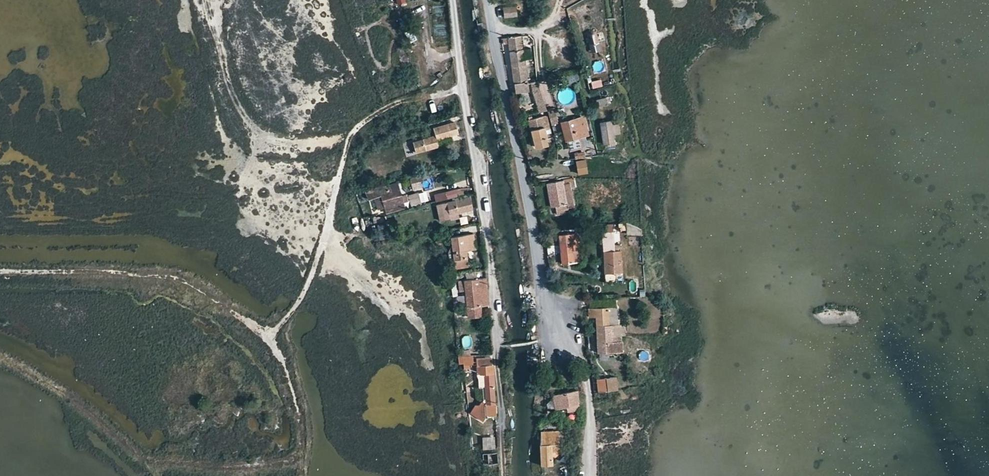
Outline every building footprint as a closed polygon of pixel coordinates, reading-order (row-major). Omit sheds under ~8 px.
[(500,6),(502,16),(514,15),(513,4),(500,6)] [(585,36),(588,45),(599,41),(596,33),(592,29),(588,30),(585,36)] [(507,38),(515,93),(530,91),(522,36),(507,38)] [(592,54),(602,51),(599,42),(589,45),(592,54)] [(602,80),(592,81),(593,88),(603,87),(602,80)] [(533,91),(539,113),(546,111),(540,89),(533,91)] [(595,99),(597,105),(609,101),(607,95),(595,99)] [(562,122),(567,142),(592,136),(587,116),(562,122)] [(528,121),(535,149),(549,146),(542,117),(528,121)] [(601,123),(605,146),(616,144),(614,135),(613,126),(612,121),(601,123)] [(438,147),(436,141),(457,135),(456,130),(454,123),(433,130),(435,137),(412,144),(415,154),(438,147)] [(621,134),(620,124),(613,126),(614,135),(621,134)] [(574,160),(577,174),(587,171),(584,158),(574,160)] [(574,185),(572,176),(546,180),(551,205),(554,204),(556,213),(565,212),(564,207),(567,206),(566,202),(573,201),(570,186),(574,185)] [(399,199),(395,186),(379,191),(385,210),(401,205),(399,199)] [(435,195),(437,205),(466,198),(464,188),(435,195)] [(466,198),(437,205),(440,221),(451,219),(450,216),(473,211),(472,205),(470,198),(466,198)] [(371,227),(376,241),(388,237),(384,223),(371,227)] [(558,234),(562,261),(581,258),(576,230),(558,234)] [(450,237),(454,268),(466,267),(464,249),(472,248),(471,244),(470,235),(450,237)] [(603,250),(605,280),(614,279),(614,271),(622,270),(620,249),(603,250)] [(463,280),(466,316),(478,316),(478,306),(481,306),(487,305),(484,279),(463,280)] [(595,315),(596,324),(609,324),(611,334),(617,334),(619,334),(619,323),(616,323),(615,305),(589,307),(590,316),(595,315)] [(596,324),(598,351),(611,350),(610,340),(618,340),(617,334),(611,334),(609,324),(596,324)] [(472,360),(471,355),(470,355),(462,355),(464,369),(464,370),(469,369),(468,363),(471,363),(472,360)] [(492,379),(491,358),(490,356),(475,357),(476,374),(479,374),(479,377),(478,377),(479,386),(484,385),(485,395),(483,401),(481,401),(480,403),(494,402),(493,394),(492,379)] [(597,378),(599,391),(616,388),(615,375),(597,378)] [(551,395),(554,408),(568,406),(579,404),(576,390),(551,395)] [(494,402),(480,403),(473,414),(483,420),(485,415),(490,414),(495,414),(494,402)] [(540,443),(541,464),(552,463),(552,442),(558,441),(557,428),(542,429),(540,443)] [(483,450),(496,449),(495,436),(482,436),(483,450)] [(488,451),(489,462),(498,462),(497,450),(488,451)] [(481,452),(483,473),(499,471),(499,467),(498,462),(489,462),(488,451),(481,452)]
